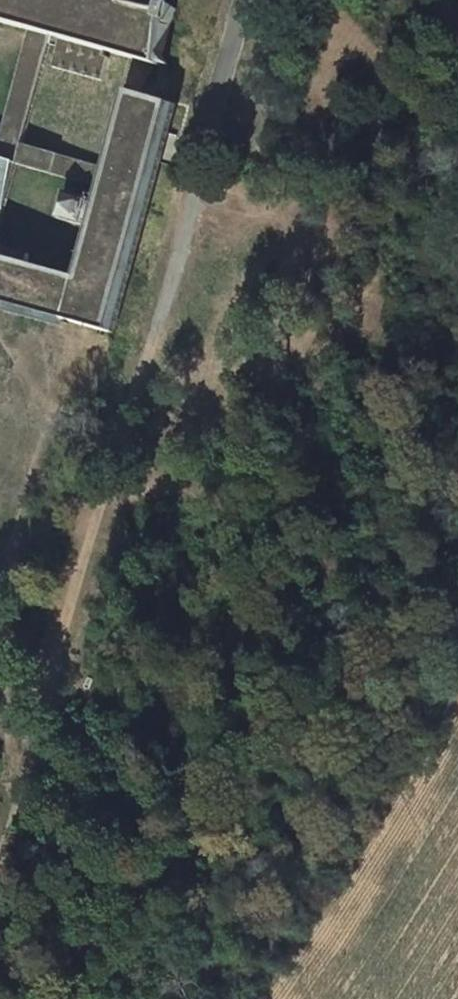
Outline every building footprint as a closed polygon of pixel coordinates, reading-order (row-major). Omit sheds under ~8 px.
[(54,37),(159,66),(160,63),(169,63),(163,56),(171,26),(175,27),(180,9),(150,0),(0,0),(0,22),(33,31),(54,37)] [(109,332),(172,104),(130,91),(109,168),(24,145),(54,37),(33,31),(0,152),(0,236),(20,166),(103,188),(98,205),(91,203),(86,222),(93,224),(78,278),(0,257),(0,303),(109,332)] [(189,151),(182,149),(179,162),(186,163),(189,151)] [(86,222),(91,203),(92,199),(66,192),(58,220),(85,227),(86,222)]
